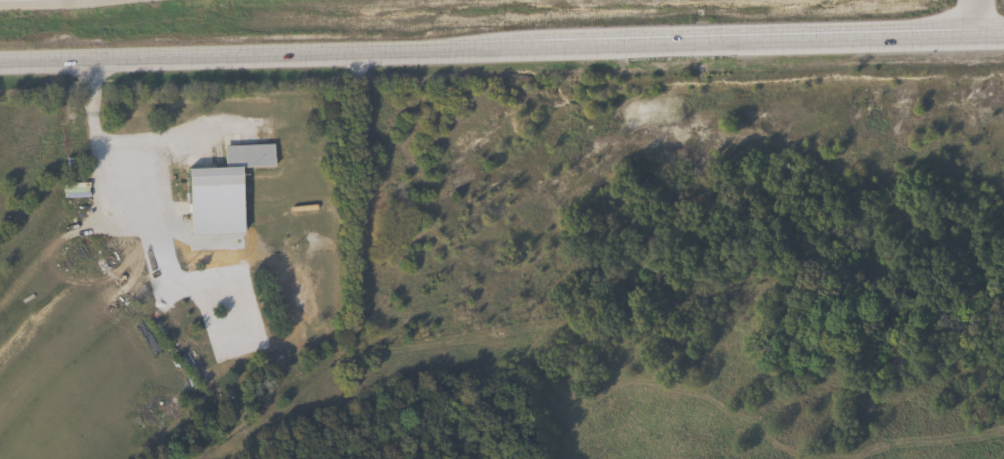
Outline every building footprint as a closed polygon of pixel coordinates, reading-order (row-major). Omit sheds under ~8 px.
[(224,147),(274,145),(274,168),(245,169),(245,186),(191,188),(191,170),(224,169),(224,147)]
